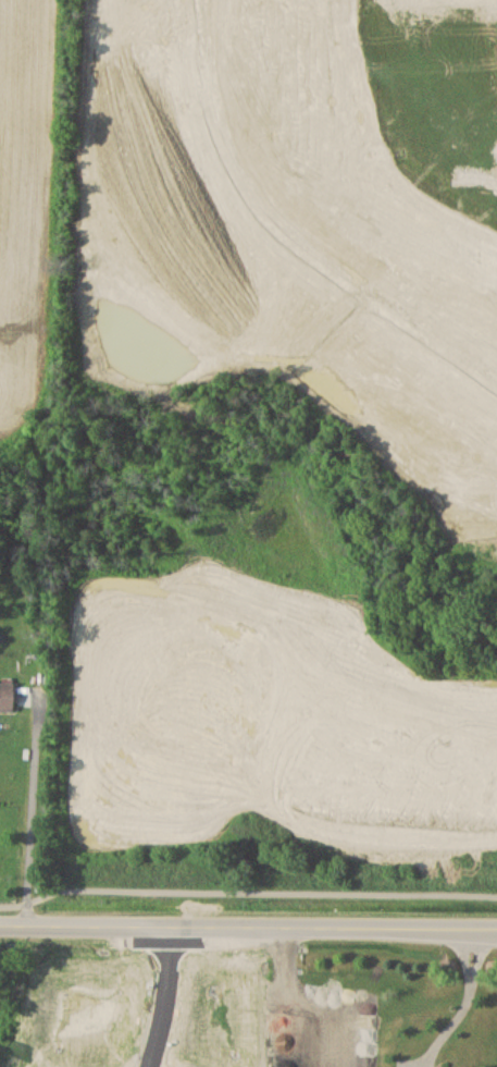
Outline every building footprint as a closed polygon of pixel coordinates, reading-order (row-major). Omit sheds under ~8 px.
[(15,681),(0,681),(0,709),(15,709),(15,681)]
